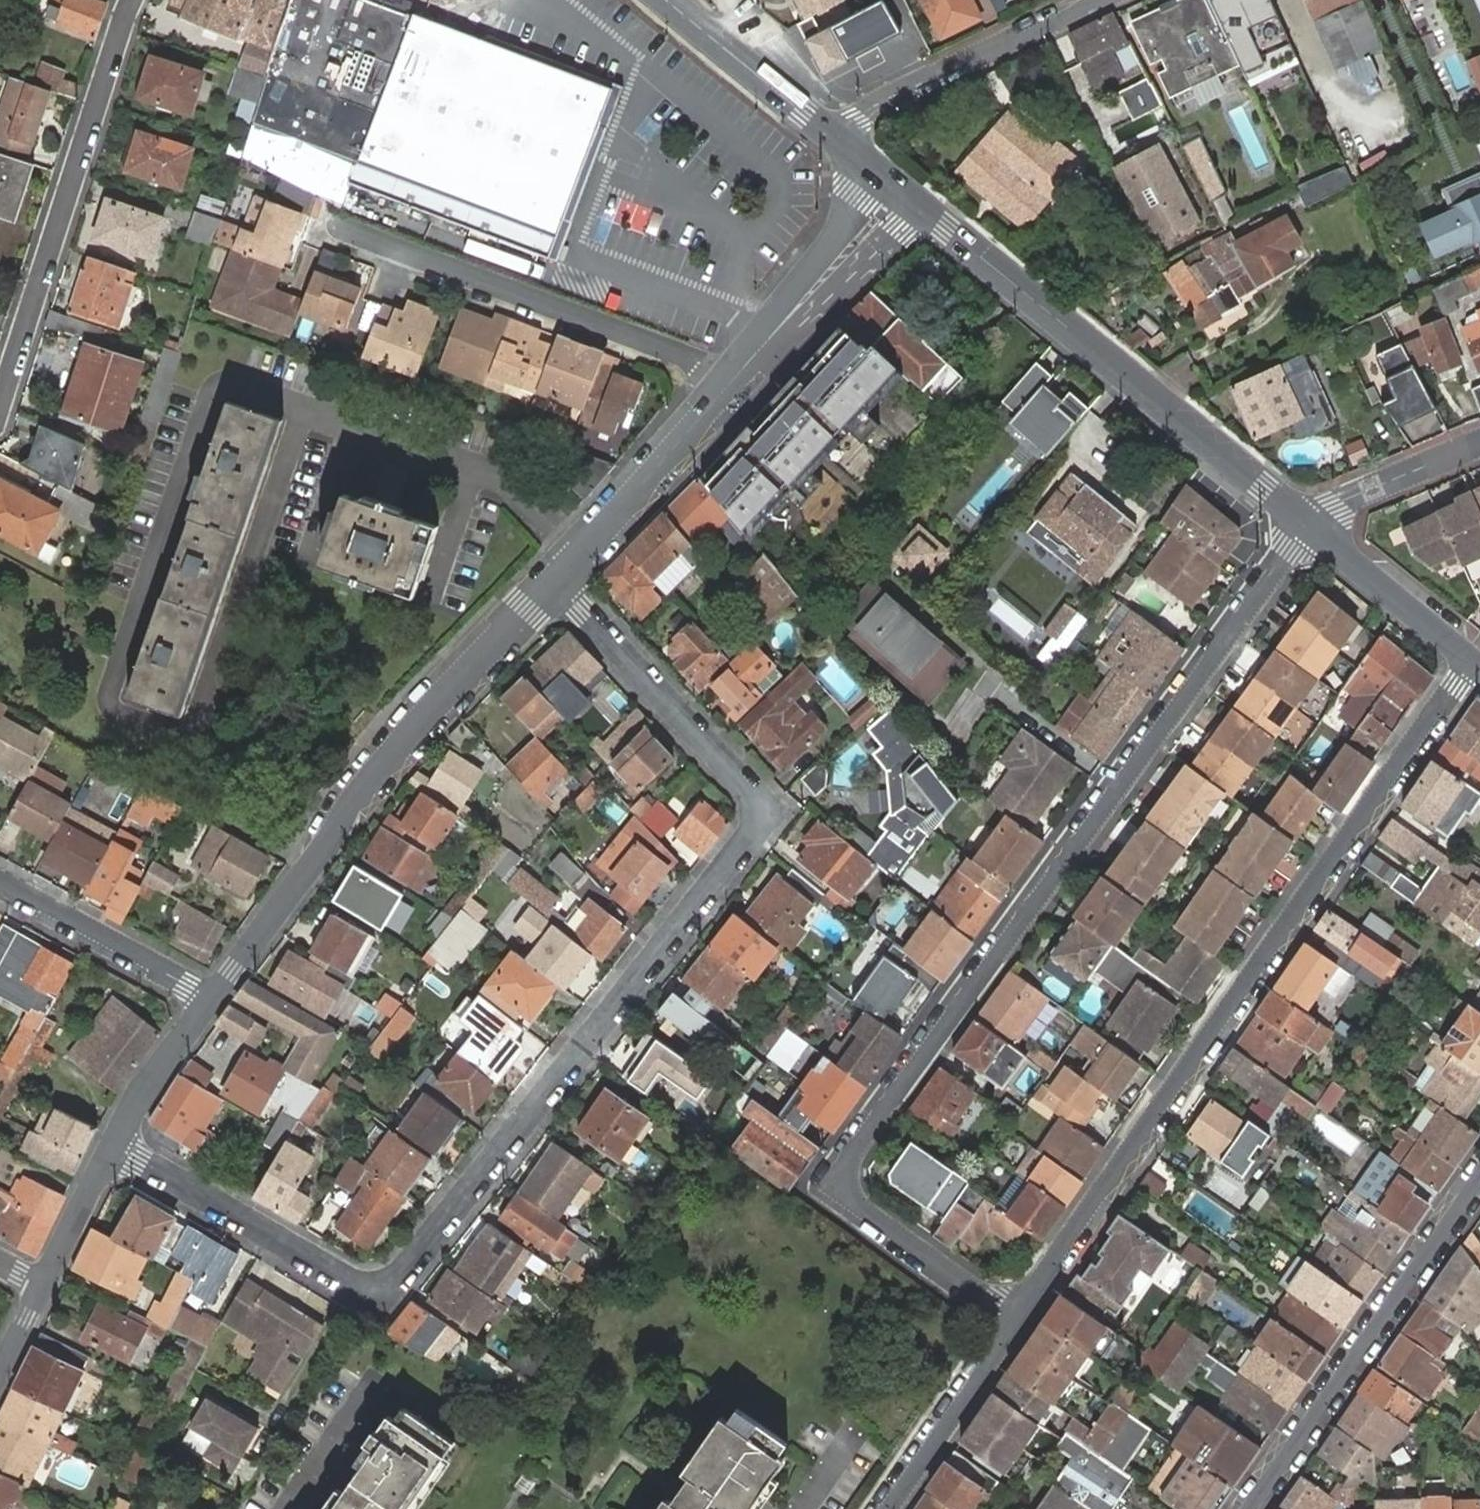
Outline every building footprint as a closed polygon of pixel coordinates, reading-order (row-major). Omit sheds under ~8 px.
[(108,4),(97,0),(54,0),(48,17),(59,21),(58,24),(95,38),(108,4)] [(276,44),(291,1),(289,0),(279,0),(275,14),(252,4),(254,0),(172,0),(171,2),(186,8),(183,17),(238,39),(239,36),(254,42),(256,36),(276,44)] [(319,196),(341,208),(350,184),(359,160),(388,171),(548,232),(602,89),(431,25),(384,7),(366,0),(291,0),(291,1),(276,44),(267,72),(269,73),(243,157),(289,181),(319,196)] [(804,21),(841,1),(841,0),(793,0),(804,21)] [(806,38),(825,72),(901,32),(883,0),(878,0),(806,38)] [(932,17),(966,0),(924,0),(932,17)] [(1129,23),(1150,66),(1160,61),(1165,70),(1157,74),(1169,99),(1237,66),(1206,0),(1177,0),(1129,23)] [(1307,81),(1271,0),(1210,0),(1237,66),(1256,104),(1307,81)] [(1385,43),(1365,0),(1305,0),(1334,64),(1351,57),(1356,67),(1372,60),(1367,51),(1385,43)] [(1115,12),(1072,32),(1098,83),(1123,71),(1113,49),(1130,41),(1115,12)] [(902,49),(910,65),(920,60),(912,45),(902,49)] [(1457,96),(1477,89),(1463,50),(1443,57),(1457,96)] [(153,58),(141,98),(191,113),(203,74),(153,58)] [(77,99),(82,86),(62,79),(64,72),(44,65),(37,86),(77,99)] [(252,122),(258,103),(266,77),(239,68),(231,94),(244,99),(238,118),(252,122)] [(30,83),(28,89),(12,83),(0,118),(0,154),(25,161),(49,90),(37,86),(30,83)] [(612,93),(602,89),(548,232),(559,236),(612,93)] [(1463,106),(1467,116),(1479,110),(1479,99),(1463,106)] [(1223,118),(1258,178),(1278,167),(1243,106),(1223,118)] [(1054,146),(1010,109),(958,170),(1024,225),(1049,194),(1061,204),(1079,180),(1069,171),(1079,159),(1058,142),(1054,146)] [(139,133),(127,171),(180,188),(192,150),(139,133)] [(1183,144),(1212,201),(1226,193),(1197,137),(1183,144)] [(1161,143),(1118,165),(1157,240),(1200,219),(1161,143)] [(17,223),(35,165),(25,161),(0,154),(0,218),(17,223)] [(388,171),(359,160),(350,184),(550,260),(559,236),(548,232),(388,171)] [(1344,166),(1298,187),(1307,205),(1352,185),(1344,166)] [(311,216),(316,205),(319,196),(289,181),(279,204),(301,213),(311,216)] [(1449,206),(1451,209),(1442,213),(1443,215),(1454,243),(1461,241),(1462,242),(1479,235),(1479,193),(1449,206)] [(223,213),(226,200),(200,194),(197,207),(223,213)] [(276,265),(282,266),(301,213),(279,204),(255,195),(243,229),(222,220),(215,242),(234,249),(276,265)] [(103,218),(96,239),(101,240),(154,258),(167,221),(108,201),(103,218)] [(1209,295),(1193,306),(1205,323),(1242,300),(1239,294),(1296,262),(1303,257),(1297,245),(1309,238),(1311,237),(1310,235),(1297,209),(1276,220),(1234,243),(1229,235),(1213,244),(1203,249),(1210,259),(1215,256),(1227,275),(1205,289),(1209,295)] [(215,242),(222,220),(196,213),(188,239),(213,247),(215,242)] [(1454,243),(1443,215),(1421,224),(1432,252),(1454,243)] [(1198,241),(1201,246),(1203,249),(1213,244),(1209,235),(1198,241)] [(1164,269),(1189,309),(1193,306),(1209,295),(1205,289),(1227,275),(1215,256),(1210,259),(1203,249),(1201,246),(1185,254),(1164,269)] [(292,333),(300,311),(303,302),(268,289),(276,265),(234,249),(214,304),(292,333)] [(1459,272),(1466,288),(1479,282),(1479,263),(1459,272)] [(84,269),(69,312),(120,329),(133,285),(84,269)] [(347,328),(359,298),(363,286),(347,280),(345,285),(330,279),(332,275),(324,272),(316,269),(303,302),(300,311),(347,328)] [(345,285),(347,280),(332,275),(330,279),(345,285)] [(873,290),(840,321),(861,340),(864,338),(873,345),(910,379),(911,378),(923,390),(937,403),(963,378),(948,363),(901,317),(873,290)] [(368,301),(362,326),(373,328),(379,303),(368,301)] [(1404,301),(1387,309),(1394,324),(1411,316),(1404,301)] [(438,314),(410,303),(405,315),(382,306),(364,355),(415,374),(438,314)] [(95,341),(100,328),(51,310),(46,324),(95,341)] [(487,383),(510,319),(496,314),(493,323),(460,311),(440,365),(487,383)] [(1462,361),(1444,317),(1424,325),(1427,334),(1411,340),(1420,362),(1435,356),(1440,369),(1462,361)] [(537,392),(554,346),(538,340),(525,335),(529,326),(510,319),(487,383),(486,384),(505,391),(508,384),(535,395),(537,392)] [(784,577),(838,518),(805,492),(910,379),(873,345),(864,338),(861,340),(840,321),(830,330),(809,351),(792,367),(777,382),(765,395),(732,432),(696,472),(701,477),(745,529),(766,554),(784,577)] [(1122,338),(1133,347),(1151,335),(1142,325),(1122,338)] [(538,340),(541,331),(529,326),(525,335),(538,340)] [(1466,333),(1479,369),(1479,327),(1466,333)] [(601,363),(604,353),(557,336),(554,346),(537,392),(583,409),(601,363)] [(1401,344),(1375,356),(1397,401),(1382,406),(1399,429),(1436,412),(1401,344)] [(88,346),(66,415),(119,432),(141,363),(88,346)] [(1302,355),(1227,390),(1253,444),(1293,426),(1300,441),(1335,424),(1302,355)] [(1037,359),(1003,398),(1017,410),(1009,419),(1047,453),(1089,406),(1070,390),(1064,397),(1046,381),(1053,373),(1037,359)] [(616,368),(601,363),(583,409),(579,421),(615,433),(620,419),(625,421),(630,408),(635,410),(643,386),(628,381),(613,375),(616,368)] [(631,374),(616,368),(613,375),(628,381),(631,374)] [(162,595),(128,698),(178,714),(211,616),(245,518),(279,419),(228,401),(189,518),(190,518),(164,596),(162,595)] [(875,437),(890,453),(922,421),(907,406),(875,437)] [(87,443),(41,423),(31,456),(20,462),(74,489),(87,443)] [(1366,437),(1344,445),(1352,462),(1373,453),(1366,437)] [(586,500),(616,465),(570,449),(552,472),(586,500)] [(1030,531),(1093,583),(1132,534),(1129,531),(1135,523),(1075,476),(1030,531)] [(698,481),(666,513),(696,550),(728,517),(698,481)] [(60,511),(58,510),(6,483),(0,495),(0,532),(38,553),(60,511)] [(1241,529),(1188,485),(1161,521),(1176,533),(1219,566),(1242,538),(1241,529)] [(60,511),(119,542),(127,520),(69,490),(58,510),(60,511)] [(1439,513),(1460,559),(1462,563),(1479,555),(1479,506),(1473,492),(1455,500),(1457,504),(1439,513)] [(322,563),(321,565),(340,571),(338,576),(377,589),(379,584),(415,597),(439,526),(403,513),(405,509),(366,496),(364,500),(346,494),(340,511),(338,511),(334,509),(322,546),(327,548),(322,563)] [(1455,500),(1436,509),(1439,513),(1457,504),(1455,500)] [(666,513),(653,526),(678,554),(693,569),(703,559),(696,550),(666,513)] [(1460,559),(1439,513),(1425,520),(1418,523),(1417,518),(1401,525),(1415,555),(1434,570),(1460,559)] [(655,584),(667,595),(693,569),(678,554),(653,526),(626,554),(652,580),(655,584)] [(918,527),(893,556),(922,581),(947,552),(918,527)] [(733,541),(754,567),(766,554),(745,529),(733,541)] [(1176,533),(1146,573),(1188,605),(1196,594),(1198,596),(1219,566),(1176,533)] [(626,554),(603,578),(642,619),(661,601),(650,589),(655,584),(652,580),(626,554)] [(731,661),(799,595),(784,577),(766,554),(754,567),(729,590),(733,594),(737,590),(760,614),(721,651),(731,661)] [(966,664),(872,581),(838,619),(852,632),(849,636),(928,706),(966,664)] [(1191,766),(1226,792),(1230,795),(1252,766),(1273,736),(1295,707),(1316,678),(1337,649),(1357,622),(1319,591),(1306,608),(1302,605),(1294,617),(1284,630),(1288,633),(1276,649),(1264,666),(1260,663),(1251,675),(1242,687),(1247,690),(1234,707),(1221,725),(1217,722),(1209,734),(1200,746),(1204,749),(1191,766)] [(1196,594),(1188,605),(1190,606),(1198,596),(1196,594)] [(1079,613),(1066,603),(1044,631),(1058,642),(1079,613)] [(1125,605),(1107,628),(1110,630),(1115,634),(1133,610),(1125,605)] [(1167,672),(1185,648),(1133,610),(1115,634),(1167,672)] [(714,675),(716,677),(725,668),(718,661),(714,664),(711,661),(719,653),(691,624),(676,639),(677,640),(671,646),(670,654),(677,663),(677,664),(688,675),(691,678),(687,681),(697,691),(714,675)] [(1361,627),(1351,642),(1366,652),(1376,638),(1361,627)] [(1093,653),(1099,657),(1115,634),(1110,630),(1093,653)] [(608,676),(570,634),(536,667),(539,671),(530,680),(546,697),(557,708),(566,699),(574,708),(608,676)] [(1115,634),(1099,657),(1110,666),(1114,668),(1150,695),(1167,672),(1115,634)] [(1409,658),(1382,635),(1355,672),(1344,687),(1373,708),(1377,702),(1383,695),(1409,658)] [(775,665),(753,642),(726,669),(728,671),(714,685),(729,701),(725,705),(737,719),(762,695),(753,686),(775,665)] [(1110,666),(1099,657),(1095,662),(1106,671),(1110,666)] [(1432,677),(1409,658),(1383,695),(1406,714),(1432,677)] [(1126,728),(1150,695),(1114,668),(1110,674),(1116,678),(1100,700),(1094,696),(1090,701),(1126,728)] [(1110,674),(1094,696),(1100,700),(1116,678),(1110,674)] [(694,694),(697,691),(687,681),(691,678),(688,675),(682,681),(694,694)] [(531,730),(538,737),(564,716),(557,708),(546,697),(526,676),(503,699),(532,729),(531,730)] [(493,690),(481,703),(498,721),(511,708),(502,700),(493,690)] [(856,730),(886,703),(877,692),(846,719),(856,730)] [(1062,720),(1057,727),(1102,761),(1126,728),(1090,701),(1082,694),(1062,720)] [(1367,738),(1382,748),(1397,727),(1406,714),(1383,695),(1377,702),(1373,708),(1357,731),(1367,738)] [(1464,717),(1479,730),(1479,696),(1479,695),(1464,717)] [(783,709),(772,696),(742,723),(754,737),(756,735),(771,750),(768,752),(781,767),(783,765),(785,767),(808,745),(807,742),(821,729),(808,714),(805,717),(790,701),(783,709)] [(56,733),(45,727),(38,738),(2,719),(9,707),(0,701),(0,766),(28,781),(49,744),(56,733)] [(633,702),(592,746),(610,763),(645,727),(651,721),(633,702)] [(888,713),(873,727),(887,745),(878,753),(893,769),(894,811),(883,825),(889,831),(867,859),(874,864),(895,880),(901,873),(932,829),(957,799),(919,750),(888,713)] [(1464,717),(1448,740),(1479,762),(1479,730),(1464,717)] [(477,736),(462,723),(449,737),(464,750),(477,736)] [(675,758),(645,727),(610,763),(609,765),(610,766),(614,762),(634,784),(629,788),(636,795),(675,758)] [(1015,766),(989,801),(1008,815),(1024,826),(1033,814),(1037,817),(1074,765),(1025,729),(1008,753),(1010,763),(1015,766)] [(65,737),(56,733),(49,744),(59,749),(65,737)] [(538,737),(508,767),(540,804),(571,773),(538,737)] [(1448,740),(1436,757),(1462,775),(1467,769),(1479,778),(1479,762),(1448,740)] [(1323,799),(1338,811),(1372,763),(1347,745),(1314,792),(1323,799)] [(425,793),(458,815),(476,826),(483,817),(462,803),(482,772),(451,752),(433,781),(431,785),(425,793)] [(1434,761),(1402,805),(1432,826),(1448,837),(1466,811),(1470,814),(1479,800),(1479,793),(1464,781),(1434,761)] [(820,762),(803,778),(818,795),(826,787),(827,772),(820,762)] [(1143,904),(1144,905),(1165,876),(1186,848),(1206,820),(1226,792),(1191,766),(1187,763),(1178,776),(1182,779),(1170,795),(1159,811),(1155,807),(1146,820),(1138,831),(1142,834),(1130,851),(1119,866),(1115,864),(1105,877),(1125,892),(1143,904)] [(594,777),(581,764),(573,773),(585,786),(594,777)] [(1283,790),(1263,818),(1294,839),(1323,799),(1314,792),(1286,769),(1269,779),(1283,790)] [(415,774),(408,782),(425,793),(431,785),(433,781),(417,771),(415,774)] [(585,788),(573,801),(584,810),(603,791),(599,787),(604,782),(598,775),(585,788)] [(1166,792),(1170,795),(1182,779),(1178,776),(1166,792)] [(69,810),(72,806),(28,781),(9,815),(52,840),(62,823),(69,810)] [(173,825),(183,807),(145,784),(135,802),(125,820),(145,831),(155,814),(173,825)] [(1166,792),(1155,807),(1159,811),(1170,795),(1166,792)] [(392,816),(385,827),(424,851),(432,855),(458,815),(425,793),(404,824),(392,816)] [(640,819),(653,807),(644,798),(631,811),(640,819)] [(703,856),(730,823),(703,801),(675,834),(703,856)] [(676,820),(657,802),(653,807),(640,819),(645,824),(648,827),(658,839),(676,820)] [(116,836),(69,810),(62,823),(109,849),(112,842),(116,836)] [(631,811),(624,817),(637,831),(645,824),(640,819),(631,811)] [(1193,940),(1214,955),(1224,942),(1220,938),(1231,923),(1242,906),(1247,908),(1254,897),(1263,884),(1259,882),(1270,866),(1281,850),(1286,853),(1294,839),(1263,818),(1255,812),(1235,841),(1215,869),(1195,898),(1175,927),(1193,940)] [(1010,887),(1044,842),(1008,815),(974,861),(1010,887)] [(1450,873),(1456,865),(1392,820),(1380,839),(1416,863),(1422,854),(1439,865),(1450,873)] [(827,896),(841,907),(846,911),(854,900),(849,896),(874,864),(867,859),(819,821),(805,841),(811,845),(800,859),(834,887),(827,896)] [(62,823),(52,840),(43,856),(91,882),(109,849),(62,823)] [(220,837),(203,869),(247,895),(268,855),(216,827),(213,834),(220,837)] [(424,851),(385,827),(366,859),(405,883),(413,888),(433,856),(432,855),(424,851)] [(141,842),(119,831),(116,836),(112,842),(114,843),(87,892),(107,903),(102,912),(121,922),(139,888),(135,885),(142,872),(129,865),(134,854),(141,842)] [(1126,848),(1130,851),(1142,834),(1138,831),(1126,848)] [(624,832),(599,864),(612,874),(643,898),(668,867),(638,843),(624,832)] [(499,842),(471,877),(481,885),(492,871),(494,869),(510,849),(499,842)] [(1126,848),(1115,864),(1119,866),(1130,851),(1126,848)] [(519,855),(510,849),(494,869),(502,876),(519,855)] [(1274,869),(1286,853),(1281,850),(1270,866),(1274,869)] [(1452,910),(1468,886),(1450,873),(1439,865),(1422,888),(1370,852),(1361,865),(1443,922),(1452,910)] [(562,853),(551,865),(573,885),(584,873),(562,853)] [(943,893),(932,909),(933,910),(972,941),(1001,899),(1010,887),(974,861),(970,858),(960,870),(953,879),(943,893)] [(1473,879),(1478,871),(1460,859),(1456,865),(1450,873),(1468,886),(1452,910),(1443,922),(1455,931),(1472,944),(1479,932),(1479,884),(1473,879)] [(178,877),(153,863),(143,882),(168,895),(178,877)] [(355,865),(334,900),(367,920),(375,907),(386,913),(393,902),(382,895),(388,886),(355,865)] [(510,886),(546,915),(565,930),(601,960),(626,928),(591,900),(570,926),(566,923),(568,920),(552,907),(558,900),(516,866),(504,881),(510,886)] [(1263,884),(1274,869),(1270,866),(1259,882),(1263,884)] [(742,919),(777,946),(787,954),(805,931),(796,925),(813,903),(817,906),(821,901),(837,913),(841,907),(827,896),(793,869),(784,879),(778,873),(742,919)] [(482,885),(463,909),(473,917),(492,894),(499,899),(510,886),(504,881),(493,872),(482,885)] [(471,877),(443,911),(444,912),(455,918),(462,909),(481,885),(471,877)] [(1107,917),(1125,892),(1105,877),(1086,902),(1107,917)] [(1079,920),(1113,944),(1114,944),(1143,904),(1125,892),(1107,917),(1086,902),(1076,917),(1077,918),(1079,920)] [(184,920),(172,943),(206,962),(226,925),(191,907),(182,902),(175,915),(184,920)] [(1235,925),(1247,908),(1242,906),(1231,923),(1235,925)] [(439,937),(428,951),(443,963),(453,971),(488,929),(473,917),(463,909),(462,909),(455,918),(439,937)] [(942,981),(972,941),(933,910),(904,950),(942,981)] [(455,918),(444,912),(430,930),(439,937),(455,918)] [(1410,967),(1328,912),(1316,929),(1328,938),(1319,951),(1338,964),(1342,966),(1351,953),(1354,948),(1393,975),(1395,972),(1403,978),(1410,967)] [(735,913),(710,945),(748,974),(752,978),(777,946),(742,919),(735,913)] [(312,952),(328,962),(352,976),(358,965),(351,961),(362,943),(368,948),(375,937),(335,914),(312,952)] [(1372,914),(1361,929),(1382,944),(1390,933),(1392,929),(1372,914)] [(1077,918),(1050,955),(1086,981),(1113,944),(1079,920),(1077,918)] [(866,922),(864,925),(861,928),(874,938),(879,931),(866,922)] [(1220,938),(1224,942),(1235,925),(1231,923),(1220,938)] [(579,988),(601,960),(565,930),(542,959),(579,988)] [(1382,944),(1411,965),(1419,953),(1390,933),(1382,944)] [(57,997),(54,995),(72,964),(22,936),(4,968),(0,975),(0,992),(30,1010),(22,1022),(24,1024),(2,1062),(15,1069),(44,1018),(57,997)] [(430,940),(424,936),(419,942),(425,946),(430,940)] [(1196,1003),(1224,962),(1214,955),(1193,940),(1173,967),(1153,953),(1144,966),(1153,972),(1158,976),(1196,1003)] [(351,961),(358,965),(368,948),(362,943),(351,961)] [(1338,964),(1307,943),(1299,954),(1274,991),(1305,1011),(1330,975),(1338,964)] [(748,974),(710,945),(665,1002),(707,1036),(726,1012),(722,1009),(748,974)] [(524,1027),(558,983),(516,951),(482,993),(524,1027)] [(304,1002),(303,1005),(324,1017),(341,987),(348,991),(355,978),(352,976),(328,962),(323,971),(289,952),(271,983),(304,1002)] [(866,1011),(901,1037),(910,1026),(894,1014),(917,980),(883,955),(851,1000),(866,1011)] [(443,963),(433,976),(458,996),(469,983),(453,971),(443,963)] [(1327,989),(1336,995),(1351,974),(1342,967),(1327,989)] [(1012,971),(976,1019),(1008,1043),(1021,1026),(1027,1030),(1050,998),(1012,971)] [(830,972),(824,979),(838,990),(844,982),(830,972)] [(284,1069),(302,1078),(309,1083),(339,1031),(250,981),(237,998),(303,1037),(284,1069)] [(1173,1005),(1140,982),(1110,1023),(1143,1046),(1155,1030),(1168,1013),(1173,1005)] [(1305,1011),(1274,991),(1258,1013),(1301,1042),(1302,1043),(1316,1053),(1320,1056),(1336,1032),(1319,1020),(1305,1011)] [(390,993),(378,1009),(393,1018),(403,1005),(405,1002),(390,993)] [(1472,1006),(1463,1000),(1457,1010),(1463,1014),(1444,1040),(1433,1033),(1431,1037),(1440,1044),(1479,1072),(1479,1073),(1479,1012),(1472,1006)] [(1477,1000),(1472,1006),(1479,1012),(1479,1002),(1477,1000)] [(122,1083),(159,1034),(117,1001),(80,1050),(95,1062),(122,1083)] [(369,1050),(381,1059),(415,1015),(403,1005),(393,1018),(383,1031),(381,1034),(373,1045),(369,1050)] [(231,1006),(217,1024),(242,1039),(254,1047),(266,1027),(231,1006)] [(799,1014),(789,1006),(762,1042),(772,1049),(788,1028),(799,1014)] [(460,1052),(490,1077),(502,1062),(497,1058),(515,1037),(480,1008),(450,1045),(460,1052)] [(866,1085),(901,1037),(866,1011),(852,1030),(842,1044),(837,1040),(825,1055),(826,1056),(838,1065),(866,1085)] [(1301,1042),(1258,1013),(1234,1048),(1273,1075),(1276,1077),(1301,1042)] [(54,1024),(44,1018),(15,1069),(14,1071),(23,1077),(34,1060),(45,1067),(52,1055),(41,1048),(54,1024)] [(976,1019),(953,1052),(969,1063),(990,1077),(1004,1087),(1027,1056),(1008,1043),(976,1019)] [(1086,1079),(1101,1089),(1114,1099),(1140,1062),(1085,1023),(1072,1041),(1098,1061),(1086,1079)] [(378,1026),(366,1041),(373,1045),(381,1034),(383,1031),(378,1026)] [(713,1077),(647,1032),(635,1049),(645,1055),(637,1067),(632,1064),(624,1076),(647,1092),(660,1072),(698,1098),(713,1077)] [(785,1070),(805,1085),(846,1115),(866,1085),(838,1065),(826,1056),(825,1055),(806,1041),(785,1070)] [(1479,1095),(1479,1073),(1479,1072),(1440,1044),(1427,1062),(1438,1069),(1428,1083),(1421,1092),(1429,1098),(1462,1121),(1479,1095)] [(1368,1054),(1357,1047),(1348,1060),(1360,1067),(1368,1054)] [(1273,1075),(1234,1048),(1222,1065),(1249,1084),(1252,1086),(1281,1105),(1284,1101),(1292,1088),(1291,1088),(1276,1077),(1273,1075)] [(1041,1051),(1034,1061),(1050,1073),(1057,1062),(1041,1051)] [(433,1071),(421,1088),(426,1093),(459,1116),(468,1106),(474,1111),(497,1082),(490,1077),(460,1052),(441,1077),(433,1071)] [(284,1065),(271,1058),(267,1066),(246,1055),(225,1092),(261,1112),(271,1098),(286,1106),(283,1113),(298,1122),(300,1120),(322,1089),(309,1083),(302,1078),(284,1069),(282,1068),(284,1065)] [(191,1060),(181,1074),(204,1087),(212,1074),(191,1060)] [(0,1061),(0,1076),(7,1079),(14,1071),(15,1069),(2,1062),(0,1061)] [(95,1062),(89,1069),(118,1091),(122,1083),(95,1062)] [(1051,1089),(1043,1083),(1035,1094),(1034,1096),(1054,1111),(1063,1117),(1080,1130),(1089,1116),(1085,1113),(1093,1101),(1101,1089),(1086,1079),(1067,1066),(1051,1089)] [(1399,1066),(1394,1073),(1412,1086),(1417,1079),(1399,1066)] [(942,1068),(909,1113),(931,1128),(934,1131),(943,1137),(953,1123),(976,1093),(942,1068)] [(15,1088),(23,1077),(14,1071),(7,1079),(5,1083),(15,1088)] [(336,1073),(325,1087),(337,1095),(338,1095),(344,1088),(342,1086),(346,1081),(336,1073)] [(153,1140),(175,1153),(180,1144),(196,1153),(210,1130),(205,1127),(223,1098),(204,1087),(181,1074),(149,1122),(153,1140)] [(369,1087),(351,1074),(346,1081),(342,1086),(344,1088),(359,1099),(369,1087)] [(751,1078),(738,1095),(741,1097),(743,1093),(744,1092),(764,1107),(774,1094),(751,1078)] [(1027,1088),(1035,1094),(1043,1083),(1035,1078),(1027,1088)] [(1344,1088),(1334,1081),(1325,1094),(1320,1101),(1317,1105),(1322,1108),(1325,1104),(1330,1108),(1344,1088)] [(5,1083),(0,1093),(0,1114),(1,1114),(15,1088),(5,1083)] [(1312,1084),(1303,1096),(1316,1104),(1317,1105),(1320,1101),(1325,1094),(1312,1084)] [(846,1115),(805,1085),(781,1118),(800,1132),(812,1115),(834,1131),(846,1115)] [(322,1089),(300,1120),(308,1127),(312,1129),(337,1095),(325,1087),(324,1086),(322,1089)] [(1303,1096),(1292,1088),(1284,1101),(1295,1109),(1307,1117),(1313,1121),(1322,1108),(1317,1105),(1316,1104),(1303,1096)] [(592,1111),(634,1139),(648,1118),(607,1090),(592,1111)] [(465,1121),(459,1116),(426,1093),(399,1128),(438,1155),(465,1121)] [(731,1105),(751,1119),(727,1149),(789,1192),(820,1148),(743,1093),(741,1097),(738,1095),(731,1105)] [(1034,1096),(1029,1102),(1050,1118),(1054,1111),(1034,1096)] [(1406,1131),(1456,1166),(1478,1133),(1462,1121),(1429,1098),(1425,1105),(1435,1112),(1421,1131),(1412,1124),(1406,1131)] [(1085,1113),(1089,1116),(1098,1104),(1093,1101),(1085,1113)] [(1264,1129),(1247,1117),(1244,1123),(1212,1101),(1188,1135),(1222,1158),(1220,1161),(1243,1176),(1254,1160),(1250,1156),(1259,1142),(1262,1144),(1270,1133),(1264,1129)] [(1281,1105),(1274,1116),(1264,1129),(1270,1133),(1275,1136),(1276,1137),(1285,1123),(1295,1109),(1284,1101),(1281,1105)] [(84,1156),(97,1128),(58,1108),(48,1104),(34,1131),(44,1136),(84,1156)] [(1425,1105),(1412,1124),(1421,1131),(1435,1112),(1425,1105)] [(619,1160),(634,1139),(592,1111),(578,1131),(619,1160)] [(265,1143),(280,1153),(288,1139),(298,1122),(283,1113),(273,1129),(265,1143)] [(1063,1117),(1040,1151),(1047,1156),(1082,1180),(1105,1147),(1080,1130),(1063,1117)] [(291,1140),(255,1199),(295,1223),(310,1199),(294,1190),(313,1158),(296,1147),(308,1127),(300,1120),(298,1122),(288,1139),(291,1140)] [(75,1173),(84,1156),(44,1136),(34,1131),(30,1129),(21,1147),(75,1173)] [(1399,1164),(1407,1168),(1439,1191),(1456,1166),(1406,1131),(1403,1129),(1398,1136),(1405,1141),(1412,1146),(1399,1164)] [(365,1168),(405,1196),(415,1182),(421,1174),(431,1159),(392,1131),(365,1168)] [(1288,1145),(1276,1137),(1275,1136),(1269,1145),(1276,1151),(1272,1157),(1278,1161),(1288,1145)] [(968,1186),(970,1182),(954,1171),(912,1141),(889,1174),(892,1182),(928,1208),(944,1220),(957,1201),(968,1186)] [(1405,1141),(1393,1158),(1396,1161),(1399,1164),(1412,1146),(1405,1141)] [(553,1142),(519,1192),(557,1217),(582,1182),(595,1193),(606,1178),(591,1168),(553,1142)] [(1288,1145),(1278,1161),(1273,1167),(1282,1173),(1297,1152),(1288,1145)] [(1047,1156),(1030,1180),(1032,1182),(1065,1205),(1082,1180),(1047,1156)] [(368,1248),(406,1196),(405,1196),(365,1168),(350,1157),(336,1181),(351,1190),(358,1179),(368,1187),(339,1226),(368,1248)] [(1380,1210),(1411,1231),(1429,1204),(1439,1191),(1407,1168),(1399,1164),(1396,1161),(1379,1186),(1383,1187),(1371,1204),(1380,1210)] [(1157,1198),(1175,1176),(1159,1162),(1141,1184),(1157,1198)] [(1282,1173),(1273,1167),(1260,1186),(1262,1186),(1269,1192),(1282,1173)] [(51,1223),(64,1195),(26,1175),(23,1181),(18,1179),(11,1192),(7,1190),(3,1198),(51,1223)] [(1042,1239),(1065,1205),(1032,1182),(1008,1215),(1025,1226),(1042,1239)] [(985,1198),(968,1186),(957,1201),(974,1213),(985,1198)] [(1346,1217),(1396,1252),(1411,1231),(1380,1210),(1371,1204),(1355,1193),(1351,1198),(1356,1202),(1346,1217)] [(517,1195),(501,1218),(550,1252),(551,1251),(564,1259),(578,1237),(566,1229),(567,1228),(517,1195)] [(51,1223),(3,1198),(0,1197),(0,1208),(3,1209),(0,1215),(0,1228),(0,1229),(0,1235),(35,1254),(51,1223)] [(944,1220),(933,1235),(951,1249),(959,1236),(976,1247),(990,1227),(1013,1243),(1025,1226),(1008,1215),(985,1198),(974,1213),(957,1201),(944,1220)] [(1339,1212),(1344,1216),(1346,1217),(1356,1202),(1351,1198),(1349,1198),(1339,1212)] [(116,1239),(147,1255),(155,1260),(166,1265),(174,1251),(187,1228),(177,1221),(139,1199),(116,1239)] [(1171,1249),(1119,1213),(1107,1230),(1111,1234),(1098,1252),(1103,1255),(1096,1265),(1109,1274),(1112,1269),(1131,1282),(1140,1269),(1152,1276),(1171,1249)] [(1320,1228),(1328,1235),(1382,1272),(1396,1252),(1346,1217),(1344,1216),(1334,1229),(1325,1222),(1320,1228)] [(472,1245),(455,1270),(491,1294),(500,1299),(525,1264),(533,1253),(524,1247),(489,1223),(472,1245)] [(93,1227),(72,1269),(133,1299),(140,1285),(134,1282),(147,1255),(116,1239),(93,1227)] [(238,1257),(187,1228),(174,1251),(192,1261),(184,1274),(194,1280),(190,1289),(211,1301),(238,1257)] [(1318,1261),(1314,1266),(1363,1300),(1382,1272),(1328,1235),(1325,1239),(1327,1241),(1315,1259),(1318,1261)] [(1190,1244),(1181,1257),(1189,1262),(1201,1270),(1209,1258),(1190,1244)] [(1478,1268),(1468,1255),(1462,1246),(1443,1273),(1424,1299),(1441,1311),(1460,1324),(1465,1332),(1479,1320),(1479,1271),(1478,1268)] [(1478,1268),(1479,1267),(1479,1250),(1478,1247),(1468,1255),(1478,1268)] [(549,1264),(533,1253),(525,1264),(541,1276),(549,1264)] [(1281,1277),(1278,1281),(1289,1289),(1290,1290),(1344,1327),(1363,1300),(1314,1266),(1308,1261),(1298,1255),(1287,1271),(1292,1274),(1287,1281),(1281,1277)] [(563,1273),(593,1294),(603,1281),(571,1260),(563,1273)] [(1077,1274),(1063,1294),(1100,1320),(1107,1309),(1116,1315),(1123,1306),(1122,1306),(1134,1289),(1129,1285),(1131,1282),(1112,1269),(1109,1274),(1096,1265),(1092,1262),(1081,1277),(1077,1274)] [(451,1270),(431,1300),(477,1331),(487,1315),(495,1320),(505,1306),(497,1300),(451,1270)] [(1200,1305),(1217,1280),(1202,1270),(1195,1281),(1186,1294),(1200,1305)] [(156,1299),(147,1318),(170,1329),(171,1328),(181,1306),(190,1289),(194,1280),(184,1274),(178,1272),(163,1303),(156,1299)] [(247,1277),(222,1321),(268,1348),(260,1361),(274,1370),(266,1384),(283,1394),(285,1390),(325,1324),(247,1277)] [(1325,1355),(1344,1327),(1290,1290),(1271,1317),(1279,1323),(1325,1355)] [(1100,1320),(1063,1294),(1061,1297),(1064,1301),(1061,1306),(1057,1303),(1053,1309),(1043,1322),(1087,1352),(1106,1324),(1100,1320)] [(1401,1333),(1445,1363),(1452,1353),(1454,1355),(1459,1347),(1430,1327),(1441,1311),(1424,1299),(1401,1333)] [(412,1300),(387,1333),(436,1361),(440,1354),(431,1348),(442,1332),(450,1338),(456,1330),(412,1300)] [(100,1306),(84,1338),(130,1360),(146,1327),(100,1306)] [(171,1328),(192,1338),(208,1345),(219,1324),(203,1317),(181,1306),(171,1328)] [(206,1313),(203,1317),(219,1324),(221,1320),(206,1313)] [(1069,1377),(1087,1352),(1043,1322),(1040,1327),(1043,1331),(1040,1336),(1036,1333),(1027,1347),(1069,1377)] [(1176,1322),(1145,1367),(1178,1390),(1197,1362),(1205,1350),(1209,1345),(1176,1322)] [(1308,1379),(1325,1355),(1279,1323),(1262,1348),(1308,1379)] [(1092,1356),(1112,1328),(1106,1324),(1087,1352),(1092,1356)] [(1217,1340),(1218,1342),(1223,1345),(1235,1329),(1228,1324),(1217,1340)] [(15,1388),(64,1411),(83,1370),(89,1356),(67,1345),(41,1333),(34,1346),(15,1388)] [(1401,1333),(1378,1366),(1417,1392),(1428,1400),(1446,1373),(1441,1369),(1445,1363),(1401,1333)] [(535,1356),(543,1362),(560,1340),(551,1334),(535,1356)] [(192,1338),(165,1393),(167,1394),(181,1400),(196,1369),(208,1345),(192,1338)] [(1012,1367),(1009,1372),(1050,1400),(1052,1402),(1069,1377),(1027,1347),(1016,1361),(1021,1364),(1018,1368),(1012,1367)] [(510,1363),(532,1378),(539,1368),(522,1355),(525,1352),(520,1348),(510,1363)] [(1288,1407),(1308,1379),(1262,1348),(1246,1370),(1243,1368),(1238,1374),(1240,1374),(1288,1407)] [(1227,1393),(1223,1399),(1222,1400),(1270,1433),(1288,1407),(1240,1374),(1238,1374),(1212,1355),(1205,1350),(1197,1362),(1209,1370),(1205,1377),(1227,1393)] [(1076,1381),(1092,1356),(1087,1352),(1069,1377),(1076,1381)] [(1404,1423),(1419,1400),(1375,1369),(1360,1393),(1404,1423)] [(1050,1400),(1009,1372),(999,1387),(1003,1389),(998,1396),(1036,1421),(1050,1400)] [(1076,1381),(1069,1377),(1052,1402),(1058,1406),(1076,1381)] [(1083,1442),(1123,1470),(1152,1429),(1150,1428),(1146,1425),(1128,1413),(1143,1392),(1125,1379),(1111,1400),(1092,1429),(1083,1442)] [(1003,1389),(999,1387),(994,1393),(998,1396),(1003,1389)] [(0,1417),(0,1420),(48,1442),(72,1453),(77,1442),(54,1431),(64,1411),(15,1388),(0,1417)] [(994,1393),(990,1398),(994,1401),(991,1406),(987,1403),(980,1414),(978,1416),(1021,1447),(1038,1422),(1036,1421),(998,1396),(994,1393)] [(1412,1431),(1417,1423),(1404,1423),(1360,1393),(1336,1427),(1374,1453),(1380,1445),(1388,1450),(1399,1434),(1402,1436),(1408,1428),(1412,1431)] [(164,1402),(177,1409),(181,1400),(167,1394),(164,1402)] [(260,1429),(207,1402),(192,1431),(194,1432),(216,1444),(208,1458),(208,1459),(237,1475),(245,1460),(260,1429)] [(1199,1404),(1173,1444),(1185,1452),(1191,1456),(1234,1486),(1251,1461),(1261,1447),(1199,1404)] [(351,1483),(389,1508),(408,1508),(455,1442),(404,1406),(381,1440),(372,1433),(364,1445),(372,1452),(351,1483)] [(667,1508),(750,1508),(773,1476),(767,1473),(788,1443),(737,1408),(667,1508)] [(1479,1441),(1479,1440),(1479,1415),(1468,1434),(1479,1441)] [(154,1421),(146,1416),(138,1431),(146,1435),(154,1421)] [(1003,1471),(1021,1447),(978,1416),(974,1422),(969,1430),(973,1432),(969,1438),(965,1435),(960,1442),(1003,1471)] [(1083,1442),(1092,1429),(1075,1418),(1066,1430),(1083,1442)] [(23,1483),(27,1485),(48,1442),(0,1420),(0,1472),(23,1483)] [(1021,1447),(1027,1451),(1044,1427),(1043,1426),(1038,1422),(1021,1447)] [(1374,1487),(1374,1467),(1374,1453),(1336,1427),(1318,1452),(1351,1474),(1342,1487),(1343,1487),(1351,1487),(1374,1487)] [(1083,1442),(1066,1430),(1061,1438),(1060,1439),(1055,1446),(1072,1458),(1054,1484),(1071,1496),(1087,1507),(1090,1508),(1111,1508),(1133,1477),(1123,1470),(1083,1442)] [(186,1447),(208,1458),(216,1444),(194,1432),(186,1447)] [(154,1453),(139,1446),(124,1477),(139,1485),(143,1477),(154,1453)] [(1010,1476),(1027,1451),(1021,1447),(1003,1471),(1010,1476)] [(929,1487),(959,1508),(979,1508),(989,1494),(998,1481),(955,1450),(946,1463),(929,1487)] [(1162,1498),(1179,1508),(1218,1508),(1234,1486),(1191,1456),(1162,1498)] [(261,1469),(245,1460),(237,1475),(234,1473),(229,1484),(245,1493),(261,1469)] [(542,1472),(530,1464),(524,1473),(536,1482),(542,1472)] [(6,1502),(13,1505),(23,1483),(0,1472),(0,1508),(3,1508),(6,1502)] [(1344,1505),(1318,1487),(1301,1476),(1278,1508),(1344,1508),(1344,1505)] [(1318,1487),(1344,1505),(1343,1489),(1326,1477),(1318,1487)] [(351,1483),(333,1508),(389,1508),(351,1483)] [(1036,1508),(1062,1508),(1071,1496),(1054,1484),(1043,1499),(1036,1508)] [(1351,1487),(1343,1487),(1343,1489),(1344,1505),(1344,1508),(1351,1508),(1351,1487)] [(914,1508),(950,1508),(926,1492),(914,1508)] [(1422,1501),(1422,1498),(1415,1499),(1415,1495),(1382,1495),(1383,1499),(1375,1500),(1375,1508),(1423,1508),(1422,1501)] [(1062,1508),(1085,1508),(1087,1507),(1071,1496),(1062,1508)] [(110,1508),(126,1508),(128,1501),(113,1497),(110,1508)] [(1452,1501),(1452,1508),(1479,1508),(1479,1500),(1452,1501)] [(1452,1501),(1422,1501),(1423,1508),(1452,1508),(1452,1501)]
